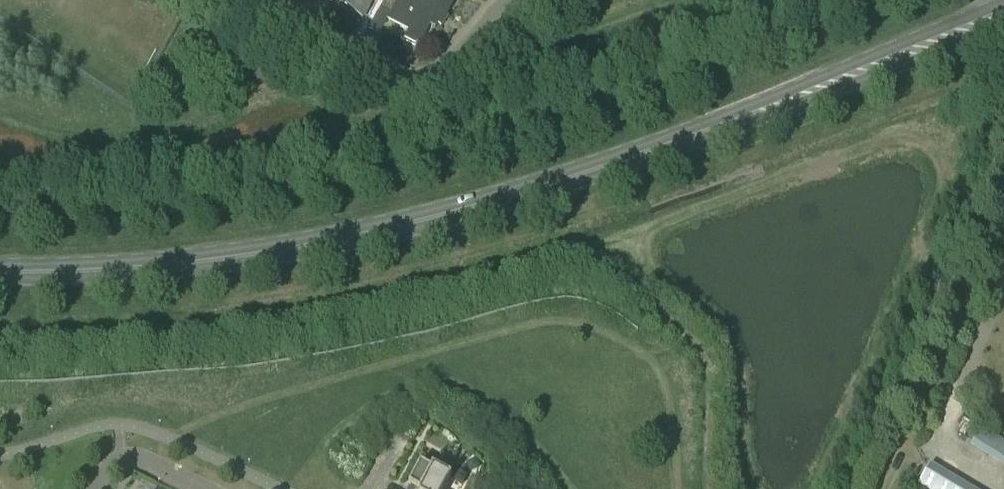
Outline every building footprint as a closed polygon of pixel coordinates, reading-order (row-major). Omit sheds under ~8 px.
[(331,2),(361,19),(372,0),(332,0),(331,2)] [(455,0),(434,0),(431,6),(420,0),(384,0),(380,8),(390,14),(386,22),(407,33),(403,42),(418,49),(429,27),(433,30),(448,12),(455,0)] [(976,442),(1003,460),(1003,436),(987,425),(976,442)] [(450,480),(430,470),(419,464),(408,486),(414,488),(445,488),(450,480)] [(930,464),(917,485),(924,488),(970,488),(930,464)]
